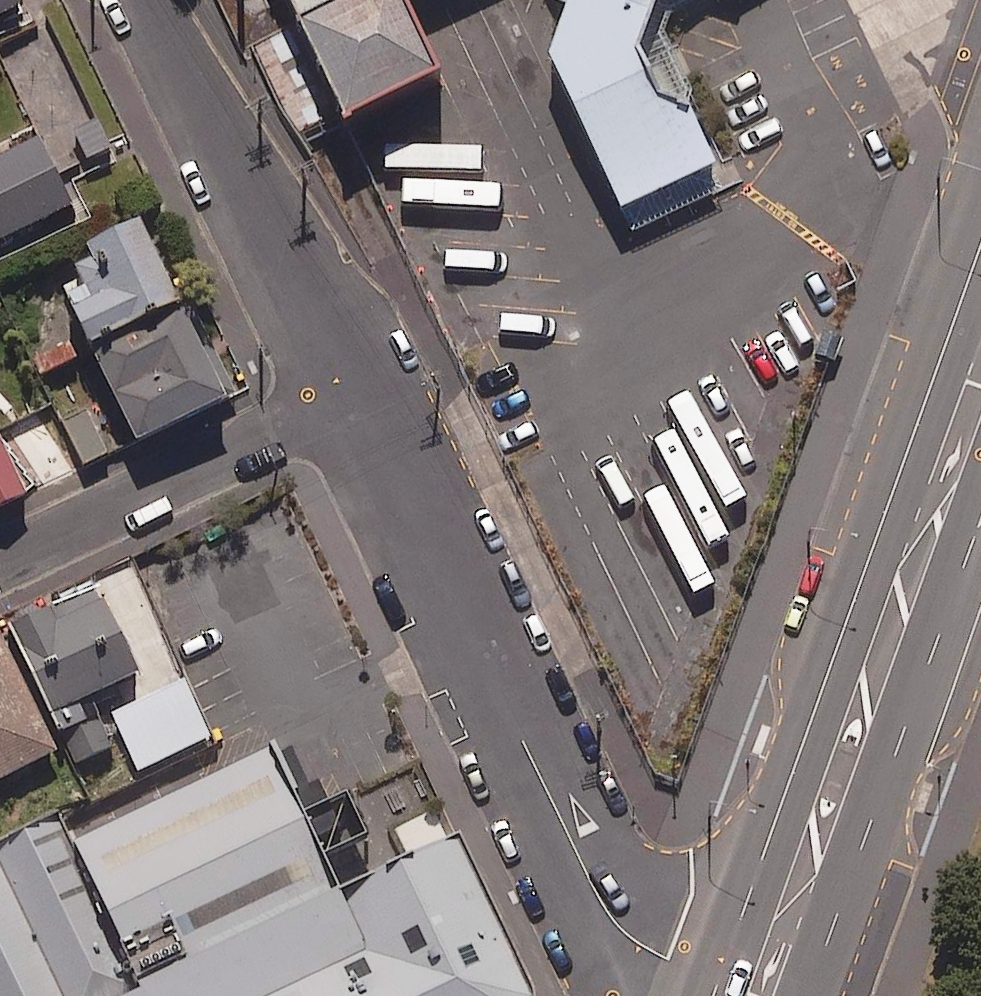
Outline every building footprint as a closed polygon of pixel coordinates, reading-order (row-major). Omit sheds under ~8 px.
[(26,9),(22,0),(0,0),(0,21),(26,9)] [(302,18),(340,0),(294,0),(302,18)] [(302,18),(352,122),(443,79),(406,0),(340,0),(302,18)] [(558,56),(627,212),(732,165),(657,0),(576,0),(558,56)] [(101,119),(76,132),(95,168),(120,155),(101,119)] [(0,156),(0,247),(89,207),(55,131),(0,156)] [(162,207),(148,178),(118,192),(131,221),(162,207)] [(101,361),(187,318),(145,232),(78,264),(93,294),(73,304),(101,361)] [(187,318),(101,361),(145,451),(231,409),(187,318)] [(81,365),(69,341),(33,359),(45,383),(81,365)] [(93,416),(67,430),(89,470),(115,455),(93,416)] [(0,444),(0,515),(27,503),(0,444)] [(66,755),(72,768),(113,750),(93,704),(142,682),(102,592),(45,617),(36,611),(25,612),(17,620),(16,630),(11,632),(66,755)] [(66,755),(11,632),(0,637),(0,784),(66,755)] [(458,840),(346,893),(275,746),(74,841),(144,989),(129,995),(533,995),(458,840)]
